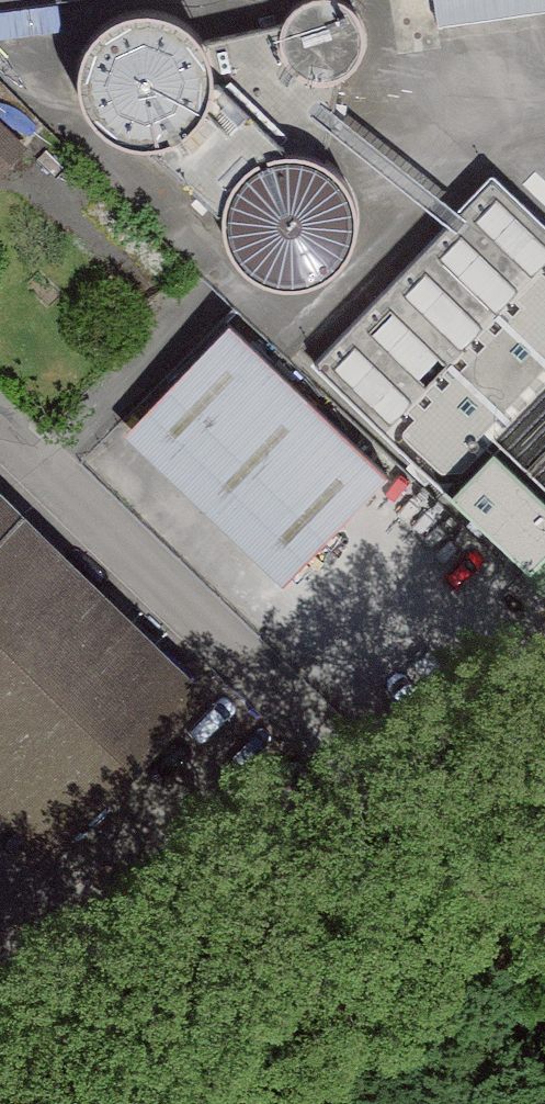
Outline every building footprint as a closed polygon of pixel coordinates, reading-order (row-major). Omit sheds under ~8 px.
[(438,24),(544,7),(544,0),(434,0),(438,24)] [(182,174),(255,246),(259,266),(269,286),(286,301),(308,310),(331,311),(357,301),(374,285),(384,265),(387,242),(386,231),(377,210),(361,193),(341,183),(357,95),(369,86),(377,73),(381,58),(379,43),(372,29),(361,19),(347,13),(331,13),(316,18),(304,28),(297,41),(213,49),(186,38),(157,38),(133,48),(116,63),(105,84),(102,107),(107,130),(120,149),(137,162),(156,171),(182,174)] [(0,121),(0,181),(7,187),(37,155),(0,121)] [(504,191),(329,378),(544,589),(544,227),(504,191)] [(401,492),(251,343),(146,448),(296,597),(401,492)] [(74,839),(216,693),(0,485),(0,770),(74,839)]
